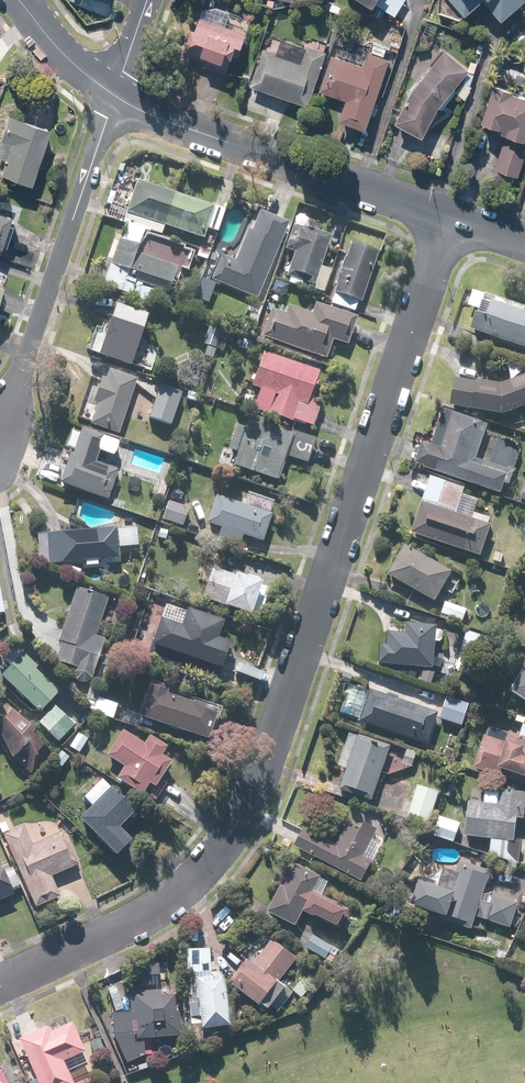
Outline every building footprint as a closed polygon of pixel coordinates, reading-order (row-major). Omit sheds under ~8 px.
[(395,17),(406,0),(368,0),(395,17)] [(464,19),(485,0),(439,0),(438,12),(464,19)] [(504,18),(524,0),(488,0),(504,18)] [(250,29),(242,13),(214,6),(202,10),(189,53),(207,58),(205,66),(228,73),(232,60),(235,61),(238,50),(244,51),(250,29)] [(265,48),(253,87),(310,105),(327,52),(307,46),(302,60),(265,48)] [(424,136),(440,107),(470,70),(447,50),(413,90),(396,121),(424,136)] [(363,64),(330,54),(318,90),(349,100),(342,121),(368,129),(373,114),(376,115),(379,106),(375,105),(389,61),(367,53),(363,64)] [(496,82),(483,120),(499,125),(497,133),(506,136),(496,167),(522,175),(524,165),(524,91),(496,82)] [(51,126),(12,113),(3,140),(11,143),(1,175),(31,185),(51,126)] [(138,254),(146,231),(166,238),(168,232),(182,237),(183,234),(204,241),(216,207),(137,180),(131,198),(116,193),(112,204),(128,210),(123,223),(134,227),(128,245),(119,242),(111,265),(130,271),(128,276),(170,291),(178,269),(138,254)] [(2,247),(12,215),(0,211),(0,246),(2,247)] [(256,301),(289,223),(261,211),(252,232),(249,230),(236,261),(221,255),(210,282),(256,301)] [(332,271),(322,267),(334,237),(323,233),(322,235),(303,228),(302,230),(293,226),(284,250),(292,253),(283,276),(314,288),(313,290),(323,294),(332,271)] [(362,303),(378,251),(345,241),(326,302),(355,311),(358,302),(362,303)] [(474,331),(524,349),(524,313),(485,300),(474,331)] [(273,309),(264,337),(328,359),(333,342),(348,347),(358,317),(315,302),(312,312),(289,305),(286,314),(273,309)] [(117,306),(102,356),(152,372),(158,350),(140,344),(149,315),(117,306)] [(320,371),(262,353),(252,385),(260,388),(253,409),(280,418),(280,420),(293,424),(295,420),(314,426),(321,405),(310,402),(320,371)] [(106,379),(103,378),(94,402),(100,404),(92,425),(118,434),(137,379),(109,370),(106,379)] [(506,415),(524,409),(524,377),(501,385),(455,378),(451,407),(506,415)] [(183,395),(160,387),(149,418),(172,426),(183,395)] [(416,466),(503,494),(506,484),(512,486),(523,449),(485,437),(490,424),(446,410),(434,447),(423,443),(416,466)] [(239,451),(234,466),(278,481),(285,459),(308,467),(316,443),(269,426),(270,421),(251,415),(246,429),(237,426),(229,447),(239,451)] [(120,444),(83,430),(62,484),(109,502),(120,471),(96,462),(100,453),(115,459),(120,444)] [(467,488),(432,476),(412,534),(481,557),(495,516),(461,504),(467,488)] [(227,499),(217,496),(209,523),(221,527),(218,538),(238,545),(241,537),(262,543),(270,514),(238,504),(242,491),(231,488),(227,499)] [(168,500),(163,520),(183,526),(189,507),(168,500)] [(39,558),(52,565),(85,563),(85,567),(100,566),(100,561),(121,559),(119,527),(38,532),(39,558)] [(406,544),(389,575),(436,602),(454,572),(406,544)] [(211,569),(203,600),(260,616),(270,582),(232,571),(231,575),(211,569)] [(109,598),(78,588),(55,661),(74,667),(72,673),(76,681),(84,683),(92,679),(105,639),(96,636),(109,598)] [(470,610),(447,601),(442,614),(465,623),(470,610)] [(161,620),(149,653),(219,677),(231,643),(219,638),(226,618),(190,605),(182,628),(161,620)] [(389,646),(382,645),(380,670),(398,671),(397,679),(435,682),(438,641),(443,642),(444,631),(439,631),(439,626),(407,624),(407,629),(390,628),(389,646)] [(497,639),(470,629),(462,649),(489,660),(497,639)] [(17,645),(5,657),(11,663),(0,675),(40,713),(59,693),(36,670),(40,667),(17,645)] [(509,687),(524,698),(524,664),(509,687)] [(127,712),(123,723),(151,732),(154,722),(209,741),(220,706),(191,697),(190,701),(166,693),(169,686),(150,680),(138,715),(127,712)] [(372,689),(361,720),(427,744),(439,713),(372,689)] [(449,695),(441,718),(463,726),(471,704),(449,695)] [(99,696),(93,710),(114,720),(120,705),(99,696)] [(55,704),(39,720),(59,740),(75,724),(55,704)] [(10,756),(32,776),(55,752),(36,733),(40,729),(15,706),(0,721),(0,728),(10,756)] [(491,726),(488,737),(484,735),(474,767),(524,783),(524,724),(524,723),(521,735),(491,726)] [(145,743),(122,729),(107,756),(124,765),(116,778),(142,793),(147,784),(156,789),(172,761),(162,756),(168,746),(149,736),(145,743)] [(88,740),(78,733),(69,746),(79,753),(88,740)] [(341,791),(372,801),(392,744),(361,733),(341,791)] [(459,785),(449,782),(444,795),(454,798),(459,785)] [(440,791),(418,784),(408,818),(431,824),(440,791)] [(112,787),(80,818),(85,822),(82,825),(89,832),(92,830),(116,855),(132,839),(122,829),(138,813),(112,787)] [(466,800),(463,837),(492,838),(490,862),(520,863),(521,837),(516,837),(517,818),(524,818),(524,792),(486,790),(485,801),(466,800)] [(462,822),(441,816),(434,838),(455,844),(462,822)] [(337,844),(306,828),(297,846),(363,881),(383,842),(375,838),(379,829),(363,821),(359,830),(348,824),(337,844)] [(0,825),(0,829),(35,908),(61,897),(51,876),(80,863),(65,830),(33,844),(24,824),(10,830),(6,822),(0,825)] [(322,875),(294,861),(269,912),(298,925),(304,912),(339,929),(350,908),(314,891),(322,875)] [(485,889),(491,871),(459,861),(455,871),(428,862),(414,904),(441,913),(440,918),(472,929),(476,917),(485,889)] [(15,893),(12,888),(20,884),(12,865),(1,870),(0,867),(0,900),(15,893)] [(485,889),(476,917),(511,928),(520,901),(485,889)] [(314,935),(307,947),(333,963),(341,950),(314,935)] [(255,961),(253,960),(234,984),(260,1004),(255,1011),(267,1020),(274,1010),(279,1014),(296,993),(293,991),(281,981),(299,958),(273,938),(255,961)] [(199,1016),(200,1028),(228,1025),(222,965),(210,967),(208,948),(183,951),(186,979),(195,978),(198,1003),(189,1004),(191,1017),(199,1016)] [(168,964),(139,963),(138,976),(140,976),(140,986),(158,987),(158,976),(168,977),(168,964)] [(302,980),(293,991),(296,993),(305,1000),(314,989),(302,980)] [(130,991),(131,1012),(112,1012),(113,1039),(115,1039),(128,1063),(151,1051),(144,1038),(181,1036),(180,1010),(174,1010),(173,994),(161,995),(161,990),(130,991)] [(65,1061),(87,1051),(74,1021),(50,1031),(47,1024),(19,1036),(22,1043),(17,1045),(22,1057),(24,1056),(34,1080),(29,1082),(30,1082),(74,1082),(65,1061)] [(99,1037),(88,1042),(94,1056),(105,1051),(99,1037)] [(0,1061),(0,1082),(10,1082),(0,1061)]
